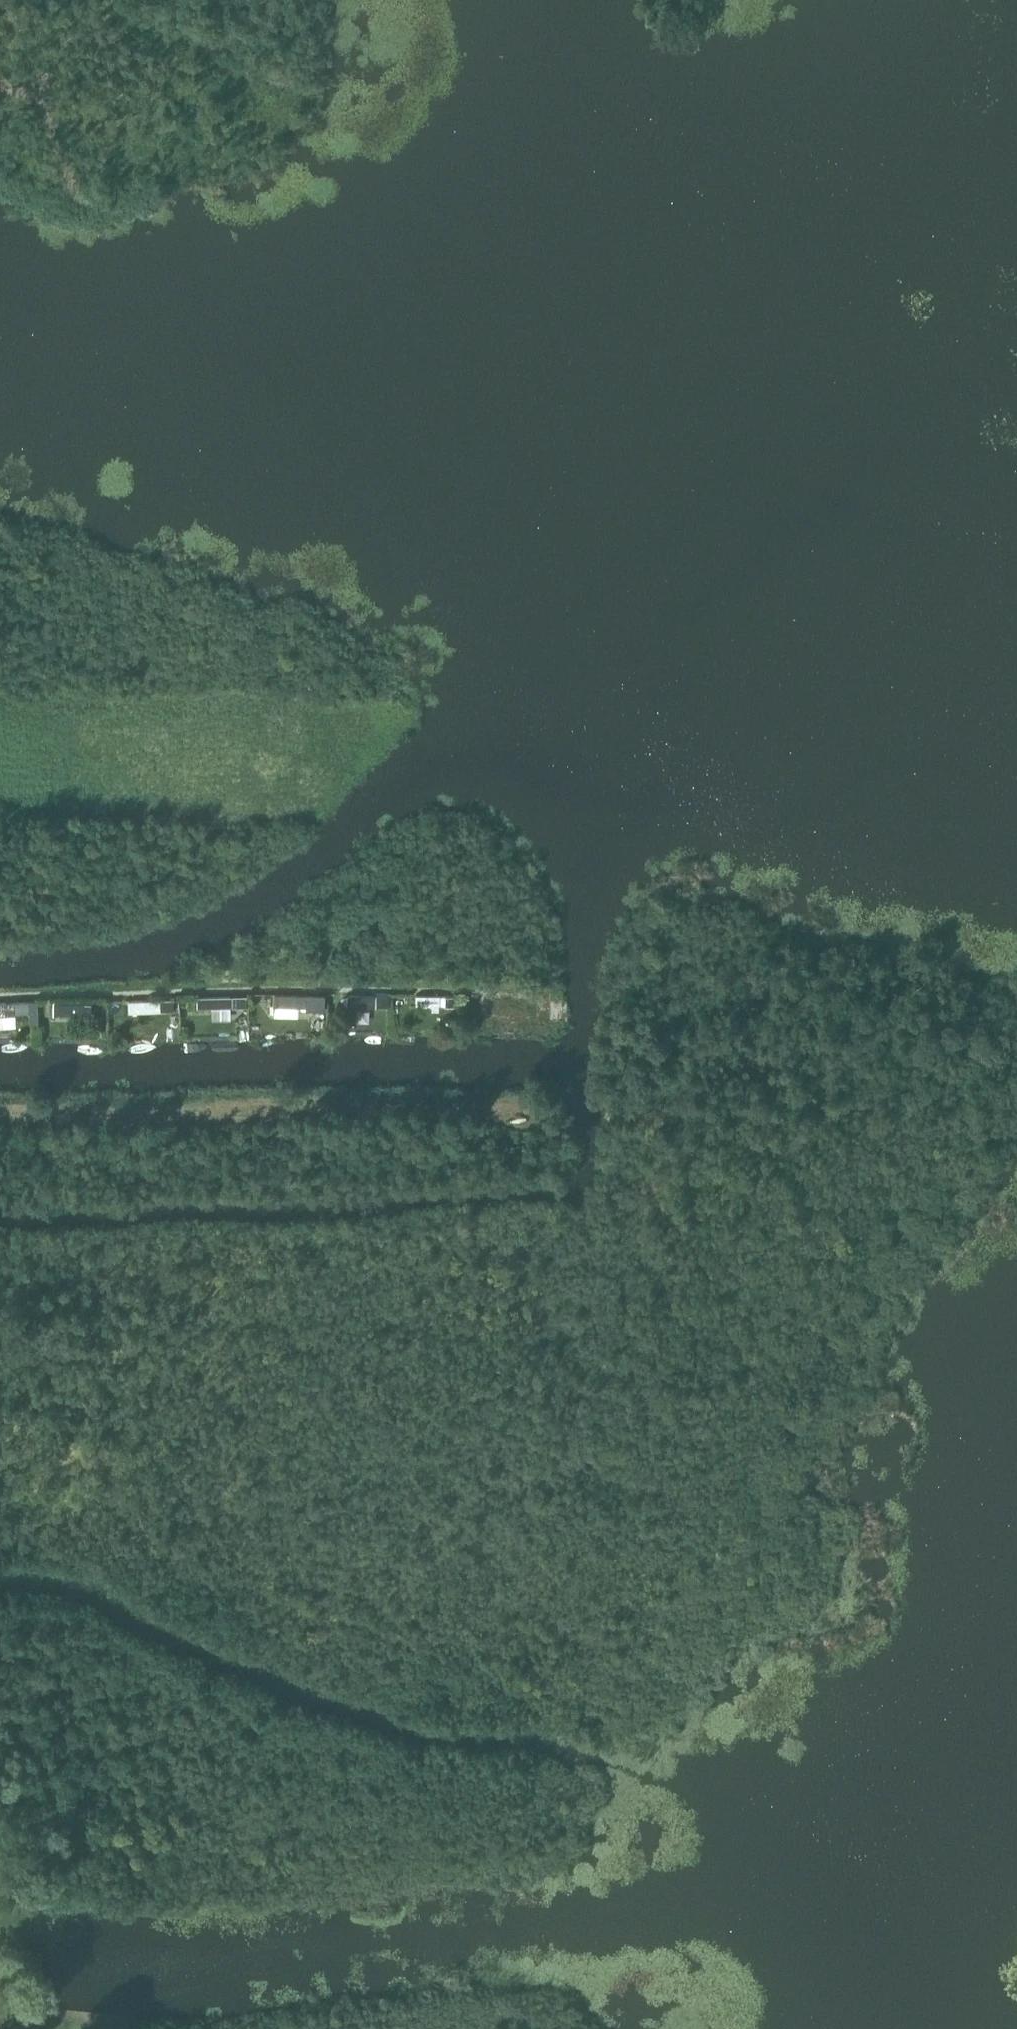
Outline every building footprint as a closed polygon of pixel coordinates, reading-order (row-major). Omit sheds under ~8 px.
[(24,1888),(24,1879),(9,1879),(9,1887),(24,1888)]
